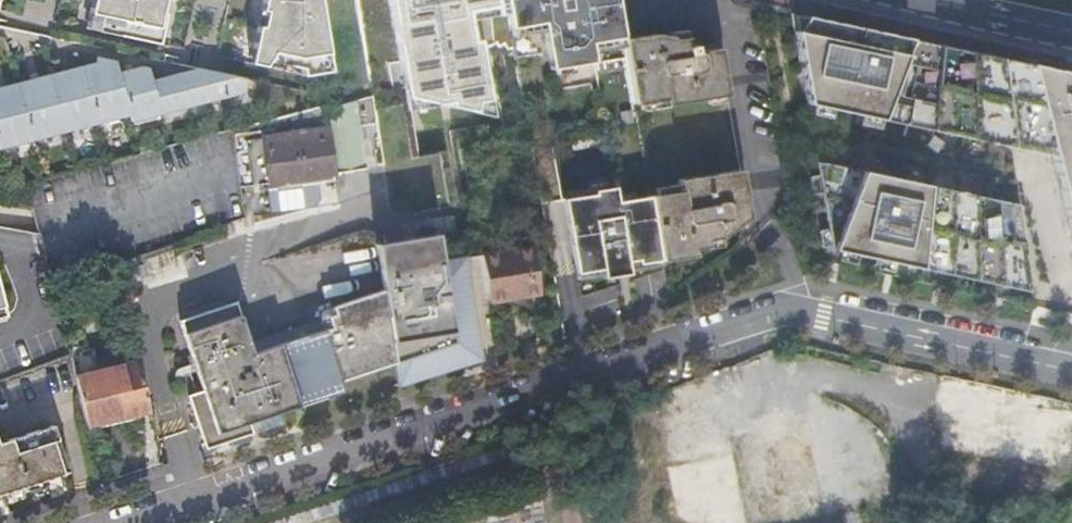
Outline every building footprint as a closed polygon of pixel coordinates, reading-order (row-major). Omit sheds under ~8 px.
[(91,14),(102,16),(98,31),(160,44),(167,13),(164,12),(166,0),(94,0),(91,14)] [(263,10),(267,11),(264,27),(260,26),(255,48),(265,50),(262,66),(284,70),(286,65),(304,68),(305,76),(334,71),(322,0),(265,0),(263,10)] [(514,28),(546,22),(547,27),(554,70),(558,69),(576,66),(596,63),(593,47),(592,42),(624,37),(618,0),(509,0),(514,28)] [(263,10),(260,9),(256,25),(260,26),(264,27),(267,11),(263,10)] [(102,16),(91,14),(88,29),(98,31),(102,16)] [(792,15),(807,115),(1053,168),(1071,244),(1071,72),(792,15)] [(546,22),(514,28),(515,36),(527,34),(527,30),(547,27),(546,22)] [(629,65),(636,106),(665,101),(667,106),(727,96),(720,50),(698,54),(697,46),(688,47),(688,42),(657,36),(625,41),(626,45),(629,65)] [(624,37),(592,42),(593,47),(613,43),(614,47),(626,45),(625,41),(624,37)] [(265,50),(255,48),(252,63),(262,66),(265,50)] [(131,115),(133,121),(246,92),(248,79),(198,69),(154,81),(151,69),(143,67),(119,68),(118,62),(98,58),(97,63),(0,88),(0,149),(131,115)] [(361,128),(378,125),(373,96),(325,109),(325,105),(232,129),(236,161),(240,191),(243,217),(262,214),(259,186),(335,174),(367,169),(361,128)] [(1017,203),(816,161),(828,250),(1033,296),(1017,203)] [(652,198),(663,263),(695,257),(693,250),(708,247),(706,241),(720,238),(720,233),(728,231),(727,224),(748,219),(740,172),(680,183),(681,193),(652,198)] [(568,196),(569,202),(597,198),(596,194),(612,191),(611,185),(592,188),(592,192),(568,196)] [(569,202),(567,202),(579,277),(586,276),(605,273),(606,279),(606,282),(632,278),(632,275),(630,265),(640,263),(641,267),(657,264),(663,263),(652,198),(635,201),(620,204),(619,198),(617,190),(612,191),(596,194),(597,198),(569,202)] [(634,195),(619,198),(620,204),(635,201),(634,195)] [(443,262),(440,235),(376,246),(385,291),(397,365),(401,385),(481,359),(464,258),(443,262)] [(487,272),(492,303),(540,295),(533,247),(484,254),(487,272)] [(640,263),(630,265),(632,275),(658,271),(657,264),(641,267),(640,263)] [(605,273),(586,276),(587,282),(606,279),(605,273)] [(206,451),(255,435),(251,425),(273,418),(346,393),(343,383),(397,365),(385,291),(326,310),(325,311),(324,312),(323,313),(322,315),(322,316),(322,317),(321,318),(321,320),(325,331),(253,355),(237,304),(181,321),(203,392),(189,398),(206,451)] [(88,427),(151,410),(138,357),(75,374),(79,390),(88,427)] [(1058,472),(1071,408),(1071,407),(947,380),(933,444),(1058,472)] [(732,424),(751,522),(822,522),(802,411),(732,424)] [(255,435),(276,428),(273,418),(251,425),(255,435)] [(69,471),(54,427),(0,443),(0,494),(69,471)]
